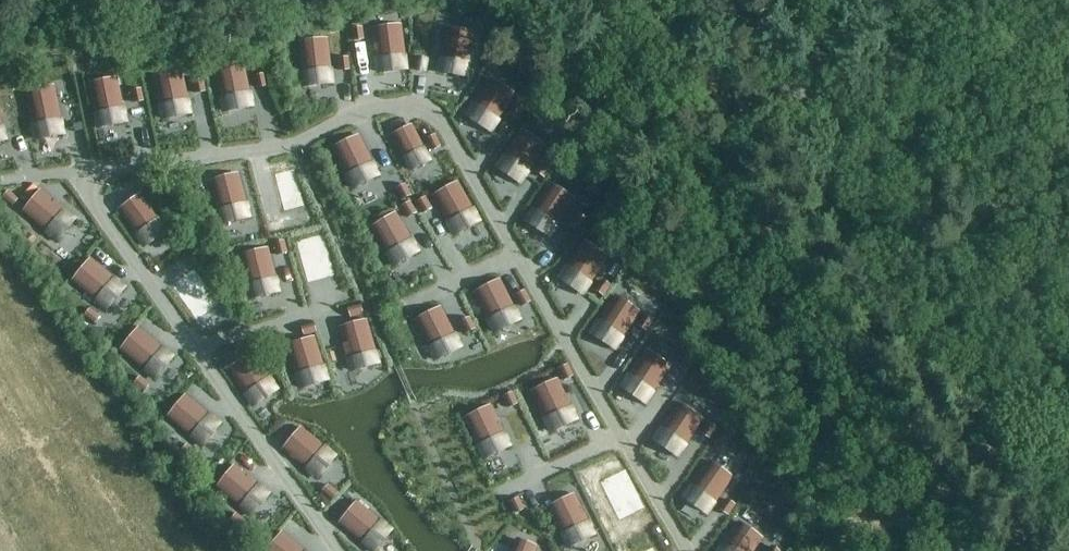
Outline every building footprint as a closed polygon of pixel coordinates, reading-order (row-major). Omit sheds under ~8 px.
[(372,29),(377,72),(405,69),(400,26),(372,29)] [(361,28),(351,29),(353,41),(362,40),(361,28)] [(473,32),(445,28),(438,71),(466,75),(473,32)] [(298,42),(303,85),(331,82),(326,39),(298,42)] [(416,57),(414,70),(425,72),(427,59),(416,57)] [(348,58),(338,59),(339,71),(349,70),(348,58)] [(224,112),(251,105),(242,63),(214,69),(224,112)] [(188,113),(180,70),(152,76),(161,119),(188,113)] [(263,74),(254,76),(256,88),(266,86),(263,74)] [(88,85),(97,128),(125,122),(116,79),(88,85)] [(490,79),(467,116),(491,131),(514,94),(490,79)] [(202,80),(192,82),(194,93),(204,92),(202,80)] [(62,134),(53,87),(25,92),(34,139),(62,134)] [(140,89),(130,91),(133,103),(142,101),(140,89)] [(515,103),(508,113),(516,119),(523,109),(515,103)] [(411,127),(393,136),(410,170),(429,161),(411,127)] [(520,182),(544,146),(520,130),(496,167),(520,182)] [(357,136),(332,148),(351,187),(377,175),(357,136)] [(435,137),(425,141),(430,151),(439,146),(435,137)] [(541,162),(535,172),(543,178),(549,168),(541,162)] [(237,175),(209,183),(221,224),(248,217),(237,175)] [(311,222),(299,182),(268,189),(280,231),(311,222)] [(457,184),(432,198),(453,236),(478,222),(457,184)] [(549,184),(525,220),(549,236),(573,199),(549,184)] [(405,186),(396,190),(401,201),(410,197),(405,186)] [(8,191),(0,197),(8,207),(15,201),(8,191)] [(22,212),(55,240),(73,219),(40,191),(22,212)] [(153,191),(129,210),(156,245),(180,226),(153,191)] [(425,199),(416,205),(421,214),(430,208),(425,199)] [(409,203),(401,208),(407,218),(415,213),(409,203)] [(576,213),(569,223),(577,228),(584,219),(576,213)] [(417,252),(395,214),(370,229),(392,266),(417,252)] [(330,235),(296,243),(307,283),(341,273),(330,235)] [(283,242),(274,244),(276,255),(286,253),(283,242)] [(607,257),(583,242),(559,278),(582,293),(607,257)] [(97,264),(127,290),(142,273),(112,247),(97,264)] [(276,291),(265,249),(238,256),(249,298),(276,291)] [(73,282),(106,311),(124,289),(91,261),(73,282)] [(204,267),(180,283),(207,320),(231,303),(204,267)] [(518,320),(499,280),(473,293),(492,332),(518,320)] [(601,281),(594,290),(602,296),(609,286),(601,281)] [(524,292),(515,296),(521,307),(529,302),(524,292)] [(638,312),(614,296),(591,333),(615,348),(638,312)] [(359,306),(348,309),(350,318),(361,315),(359,306)] [(459,347),(439,308),(414,321),(433,360),(459,347)] [(90,309),(83,317),(92,325),(99,317),(90,309)] [(644,315),(637,325),(645,330),(652,320),(644,315)] [(468,319),(460,323),(465,334),(474,330),(468,319)] [(365,321),(338,329),(350,371),(377,363),(365,321)] [(171,357),(138,329),(120,351),(153,379),(171,357)] [(298,388),(326,380),(313,338),(286,346),(298,388)] [(646,352),(621,387),(645,404),(669,368),(646,352)] [(257,354),(231,371),(256,406),(282,388),(257,354)] [(685,358),(678,366),(687,373),(693,364),(685,358)] [(565,368),(556,373),(560,382),(570,377),(565,368)] [(139,377),(133,385),(142,393),(148,385),(139,377)] [(511,393),(503,398),(508,408),(516,404),(511,393)] [(568,395),(536,409),(552,441),(583,427),(568,395)] [(219,424),(185,397),(167,418),(200,446),(219,424)] [(678,456),(703,420),(679,404),(655,440),(678,456)] [(483,458),(509,446),(489,407),(464,419),(483,458)] [(708,423),(701,433),(709,438),(716,429),(708,423)] [(277,452),(292,438),(279,424),(264,437),(277,452)] [(301,429),(282,451),(315,479),(333,457),(301,429)] [(186,445),(179,453),(188,461),(195,453),(186,445)] [(707,514),(732,478),(708,462),(684,498),(707,514)] [(216,489),(249,517),(267,495),(234,467),(216,489)] [(621,472),(594,484),(617,530),(643,516),(621,472)] [(756,477),(735,477),(736,515),(758,514),(756,477)] [(329,487),(322,495),(330,502),(337,494),(329,487)] [(574,496),(548,509),(567,547),(593,535),(574,496)] [(518,500),(509,505),(513,514),(523,510),(518,500)] [(371,550),(374,550),(391,531),(357,503),(339,525),(371,550)] [(738,523),(720,550),(754,550),(762,539),(738,523)] [(268,550),(302,550),(281,534),(268,550)] [(511,550),(534,550),(536,548),(515,540),(511,550)]
